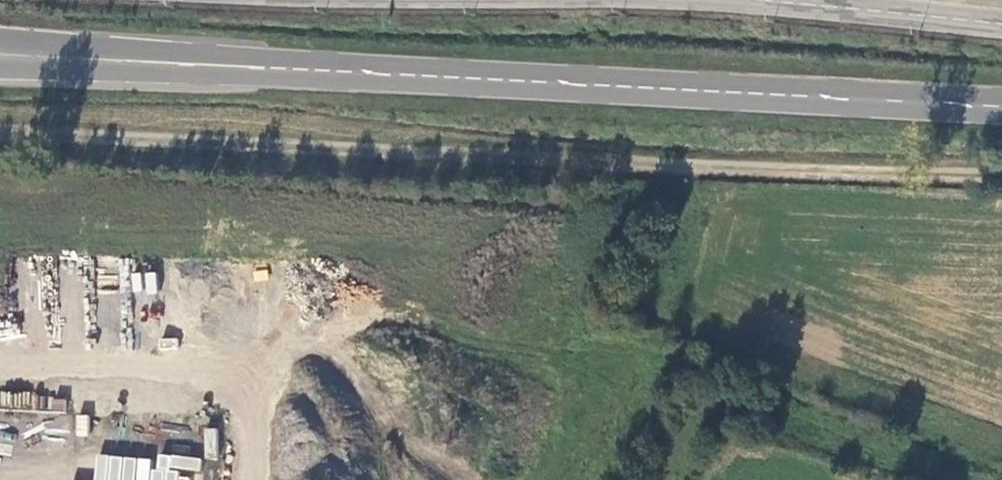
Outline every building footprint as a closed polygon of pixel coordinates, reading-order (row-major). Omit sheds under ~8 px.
[(205,428),(204,456),(215,456),(217,428),(205,428)] [(97,453),(94,479),(189,479),(190,472),(199,473),(200,457),(154,452),(153,459),(97,453)]
